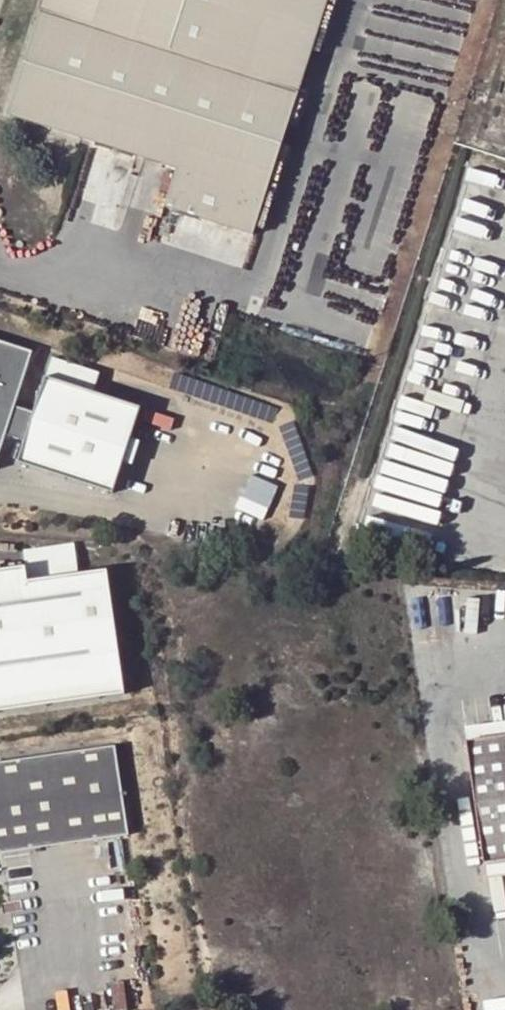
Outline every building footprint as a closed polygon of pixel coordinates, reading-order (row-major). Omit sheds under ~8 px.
[(328,0),(46,0),(43,11),(299,91),(328,0)] [(254,234),(299,91),(43,11),(9,116),(180,169),(168,207),(254,234)] [(0,339),(0,457),(8,434),(27,440),(20,461),(115,492),(142,406),(95,391),(101,372),(53,356),(36,411),(17,405),(34,350),(0,339)] [(449,525),(456,459),(390,452),(384,518),(449,525)] [(255,477),(247,494),(270,505),(278,488),(255,477)] [(122,692),(104,568),(24,580),(22,565),(0,568),(0,710),(122,692)] [(504,740),(504,726),(461,732),(463,746),(504,740)] [(463,746),(467,778),(504,773),(504,740),(463,746)] [(125,834),(112,745),(0,762),(0,853),(125,834)] [(467,778),(481,870),(504,866),(504,773),(467,778)] [(481,870),(483,881),(504,878),(504,866),(481,870)]
